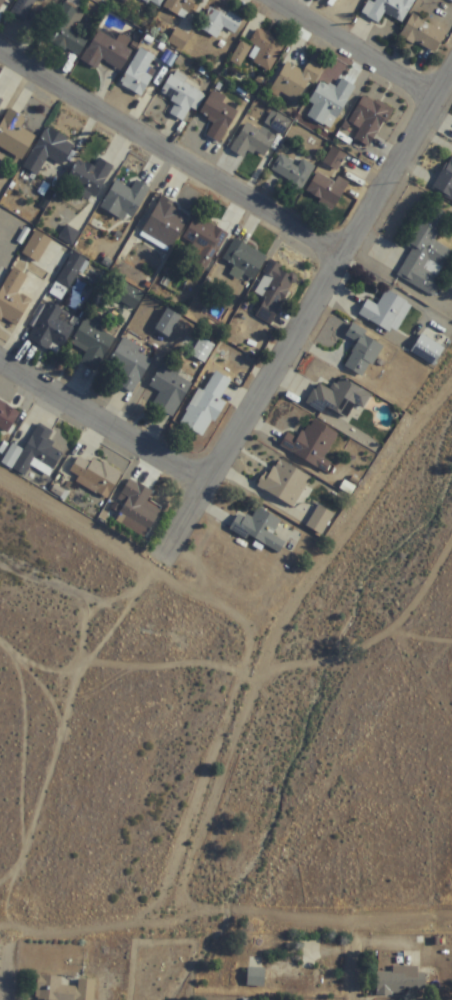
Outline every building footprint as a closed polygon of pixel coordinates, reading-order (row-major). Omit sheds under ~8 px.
[(12,14),(25,21),(36,0),(19,0),(12,14)] [(163,12),(181,21),(178,28),(185,31),(200,0),(169,0),(163,12)] [(369,1),(361,15),(380,25),(385,15),(403,24),(417,0),(377,0),(375,4),(369,1)] [(84,12),(66,2),(45,37),(78,56),(88,38),(74,29),(84,12)] [(218,38),(224,25),(236,31),(241,19),(211,4),(200,29),(218,38)] [(447,33),(411,17),(401,39),(437,55),(447,33)] [(103,58),(121,70),(134,51),(101,29),(81,58),(96,68),(103,58)] [(286,43),(258,29),(250,44),(242,40),(231,61),(244,68),(249,60),(271,71),(286,43)] [(142,96),(162,60),(140,48),(120,84),(142,96)] [(310,81),(316,84),(325,68),(311,60),(305,71),(287,61),(271,90),(298,104),(310,81)] [(169,114),(185,122),(192,108),(197,111),(207,90),(172,72),(161,93),(176,101),(169,114)] [(337,88),(320,80),(303,115),(334,130),(356,85),(342,78),(337,88)] [(222,143),(241,106),(213,91),(200,116),(213,122),(206,135),(222,143)] [(349,123),(361,129),(355,138),(371,147),(392,109),(365,94),(349,123)] [(26,118),(9,109),(0,126),(0,147),(23,160),(36,136),(21,128),(26,118)] [(250,149),(265,157),(275,139),(246,123),(231,150),(245,158),(250,149)] [(48,158),(62,166),(76,142),(48,126),(24,168),(38,176),(48,158)] [(298,165),(283,154),(271,169),(300,191),(317,168),(303,158),(298,165)] [(433,190),(451,200),(451,155),(433,190)] [(95,167),(78,159),(65,187),(95,201),(112,164),(99,158),(95,167)] [(351,183),(340,175),(335,182),(319,172),(306,193),(334,210),(351,183)] [(132,188),(116,180),(101,208),(130,224),(150,187),(136,179),(132,188)] [(190,213),(161,198),(142,234),(172,249),(190,213)] [(436,241),(449,215),(428,205),(408,245),(413,247),(398,277),(434,294),(451,257),(451,249),(436,241)] [(195,244),(186,259),(206,271),(228,233),(197,215),(184,238),(195,244)] [(22,254),(39,263),(52,238),(36,230),(22,254)] [(244,274),(255,280),(268,256),(235,238),(224,259),(235,265),(230,274),(241,280),(244,274)] [(85,258),(71,252),(58,283),(72,288),(85,258)] [(297,274),(271,261),(256,292),(265,296),(255,318),(273,326),(297,274)] [(16,327),(31,301),(18,293),(28,276),(14,268),(0,292),(0,318),(16,327)] [(359,315),(397,335),(413,304),(387,290),(379,305),(367,299),(359,315)] [(29,339),(49,349),(52,343),(63,348),(73,327),(58,320),(63,310),(48,302),(29,339)] [(156,329),(170,337),(182,316),(168,308),(156,329)] [(96,371),(116,337),(98,327),(100,322),(88,315),(71,344),(87,352),(81,363),(96,371)] [(358,343),(345,365),(365,377),(385,343),(353,324),(346,335),(358,343)] [(446,348),(424,333),(412,351),(434,366),(446,348)] [(150,387),(160,392),(152,407),(177,419),(215,340),(202,334),(191,357),(202,362),(195,374),(164,359),(150,387)] [(135,393),(154,354),(123,339),(109,366),(121,371),(115,382),(135,393)] [(200,389),(180,424),(206,438),(226,402),(221,400),(232,380),(215,371),(204,391),(200,389)] [(318,382),(308,402),(351,423),(358,407),(364,410),(373,392),(340,377),(333,390),(318,382)] [(0,401),(0,427),(8,432),(19,412),(0,401)] [(281,446),(326,472),(331,463),(324,459),(339,433),(313,418),(300,439),(289,433),(281,446)] [(50,476),(63,451),(48,443),(54,431),(38,423),(12,470),(26,478),(32,466),(50,476)] [(115,485),(121,472),(79,454),(71,472),(81,477),(78,483),(100,493),(105,481),(115,485)] [(296,506),(311,477),(276,458),(261,488),(296,506)] [(161,510),(147,503),(153,491),(129,479),(122,493),(127,496),(119,514),(125,516),(121,524),(147,537),(161,510)] [(323,534),(334,513),(320,505),(308,527),(323,534)] [(231,528),(280,554),(287,542),(274,535),(282,520),(259,507),(252,520),(239,513),(231,528)] [(376,972),(376,995),(413,996),(414,989),(425,989),(425,972),(418,972),(418,965),(392,965),(392,972),(376,972)] [(247,967),(246,985),(265,986),(266,968),(247,967)] [(34,999),(79,999),(80,987),(61,985),(62,977),(37,975),(34,999)]
